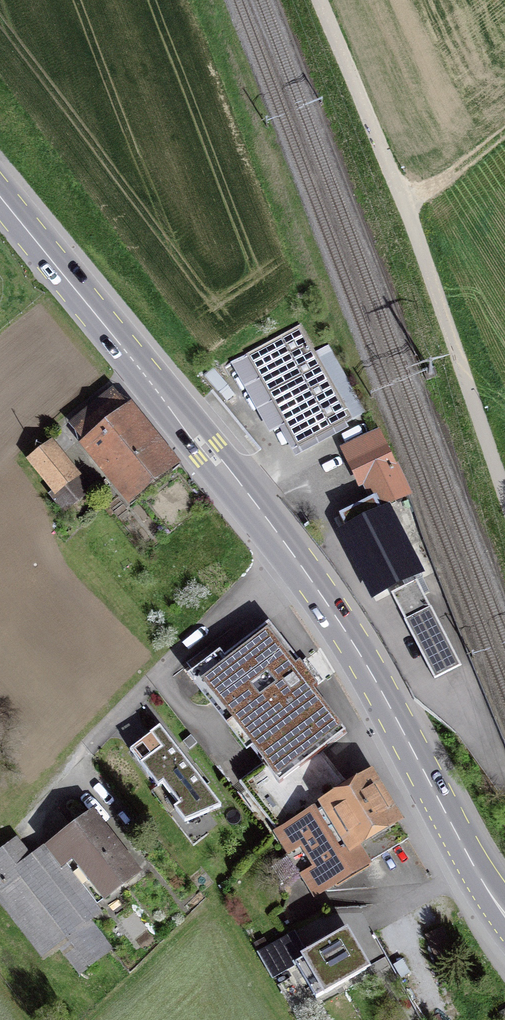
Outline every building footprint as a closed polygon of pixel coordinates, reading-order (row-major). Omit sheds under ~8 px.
[(300,325),(246,355),(297,450),(352,420),(300,325)] [(112,397),(76,426),(132,494),(167,466),(112,397)] [(373,498),(374,498),(378,506),(408,493),(378,430),(344,447),(361,483),(365,481),(373,498)] [(51,446),(32,461),(55,490),(51,494),(63,510),(87,491),(51,446)] [(397,529),(391,532),(378,506),(374,498),(373,498),(340,515),(377,589),(418,569),(397,529)] [(435,679),(456,668),(446,649),(450,646),(430,607),(405,620),(435,679)] [(197,678),(279,784),(345,732),(313,690),(317,686),(268,623),(197,678)] [(179,804),(174,808),(184,822),(221,806),(170,741),(162,748),(151,734),(130,750),(158,787),(163,783),(179,804)] [(331,804),(365,861),(402,839),(391,821),(398,817),(374,778),(331,804)] [(365,861),(331,804),(279,835),(314,892),(365,861)] [(135,873),(92,817),(32,864),(15,842),(0,854),(0,896),(44,953),(67,935),(68,936),(70,935),(92,963),(112,948),(84,912),(135,873)] [(294,934),(258,953),(272,978),(296,965),(296,963),(307,957),(294,934)] [(307,954),(308,956),(307,957),(296,963),(296,965),(316,999),(366,970),(346,934),(333,942),(332,940),(307,954)]
